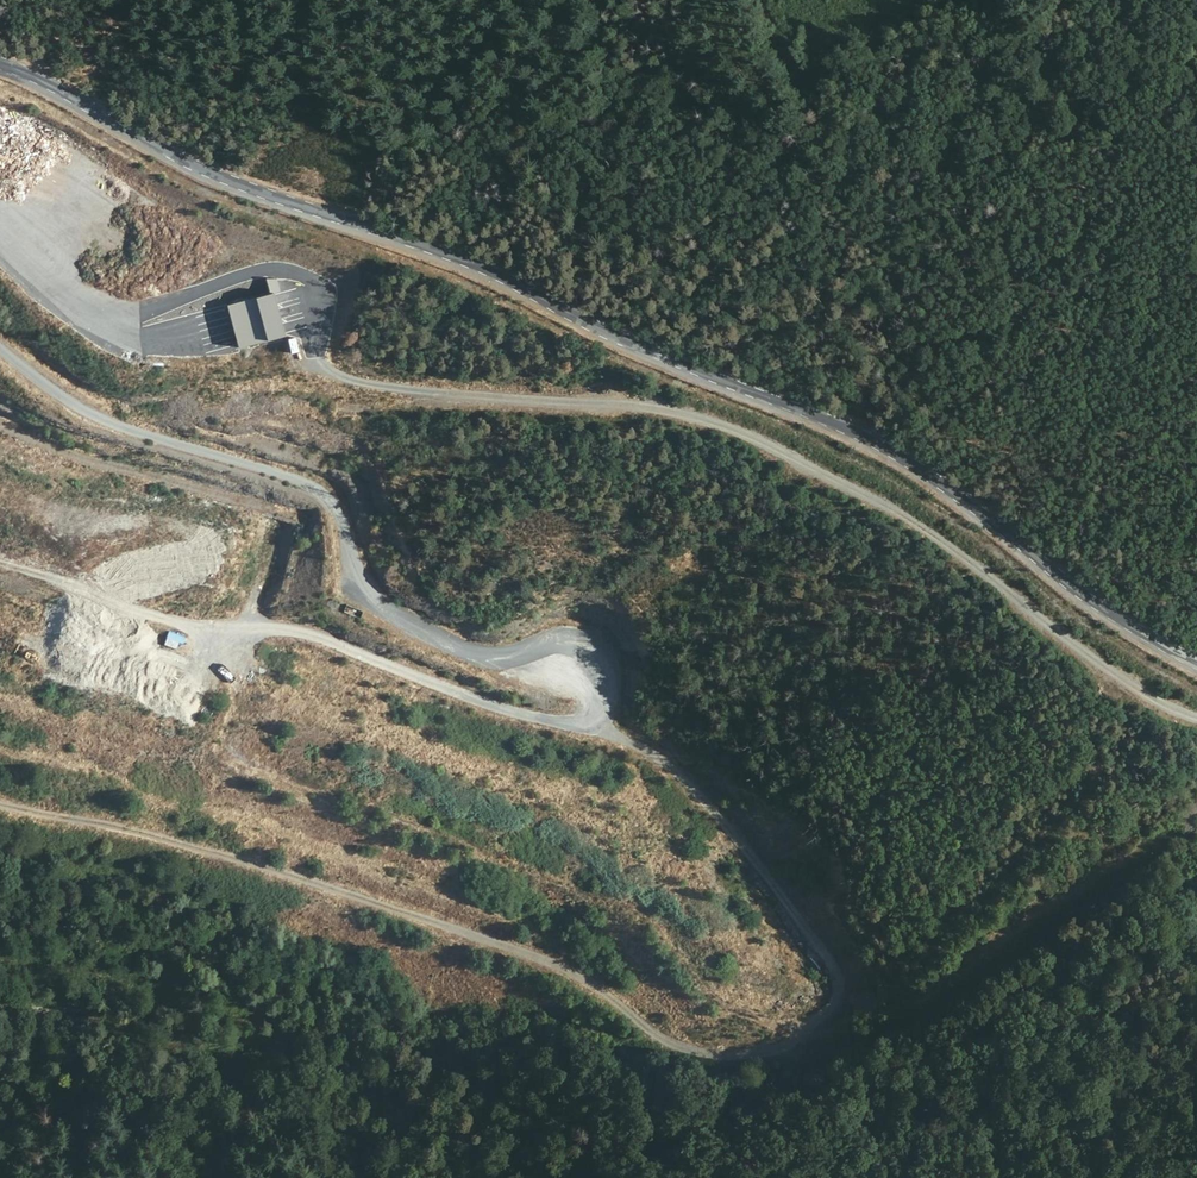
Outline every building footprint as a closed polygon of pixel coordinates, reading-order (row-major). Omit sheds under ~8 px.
[(22,276),(16,282),(26,292),(33,286),(22,276)] [(237,350),(284,338),(272,293),(225,305),(237,350)] [(344,612),(360,619),(362,612),(347,606),(344,612)] [(163,646),(179,651),(184,637),(168,631),(163,646)]
